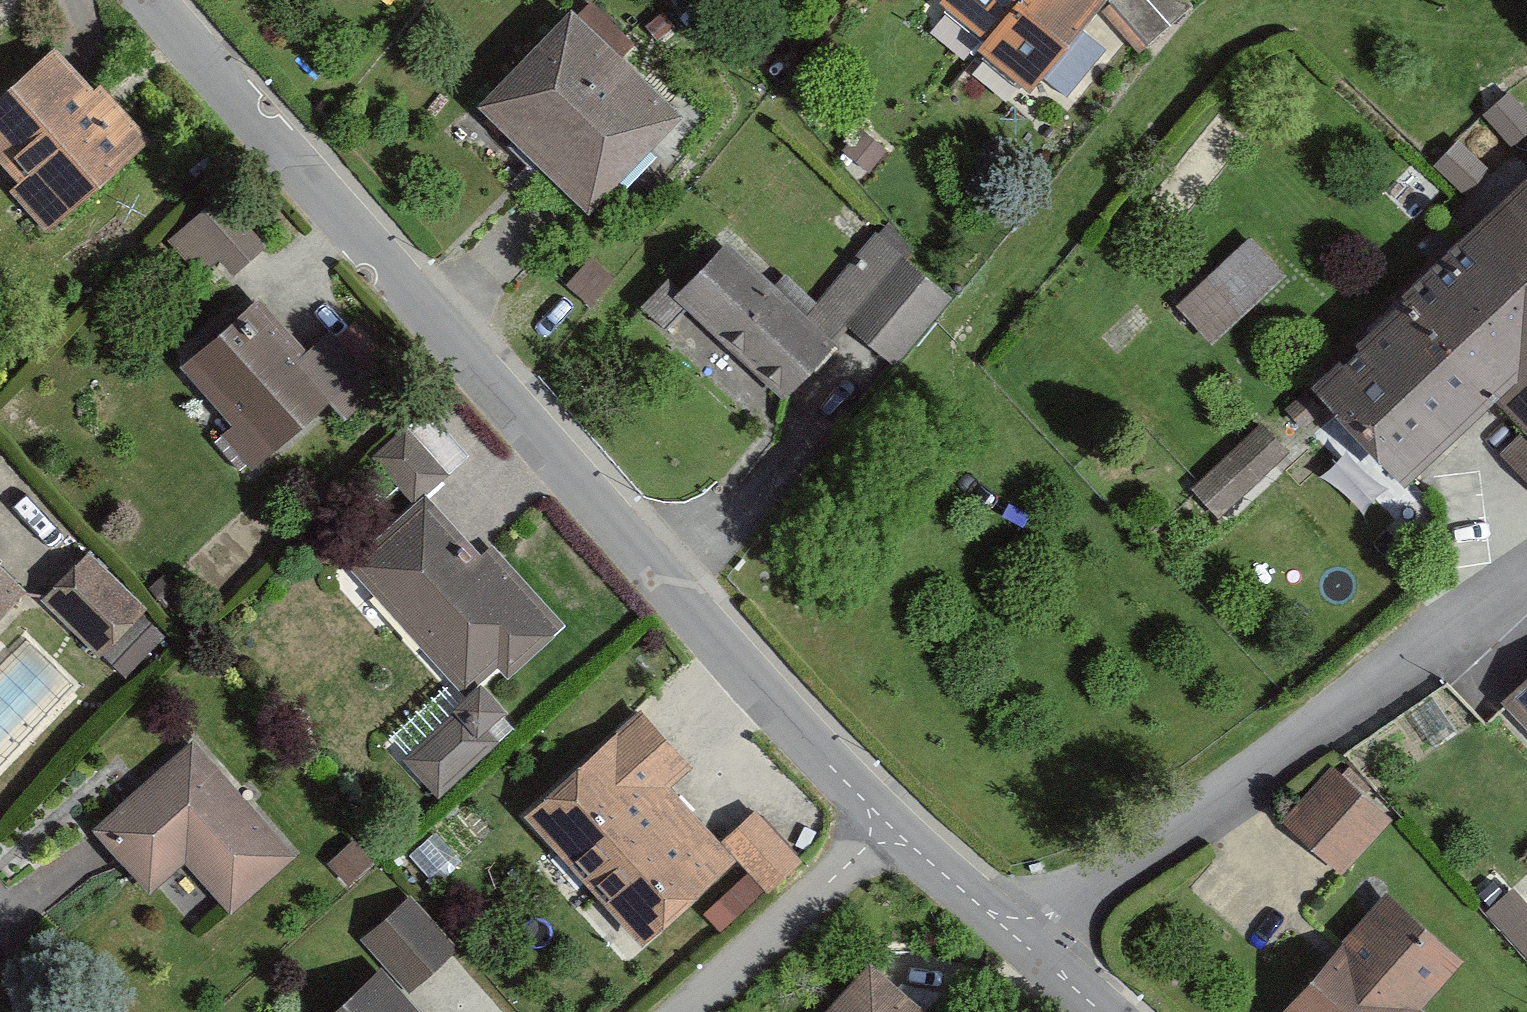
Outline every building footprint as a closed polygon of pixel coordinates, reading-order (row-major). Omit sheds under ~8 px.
[(989,39),(1024,0),(946,0),(946,1),(983,33),(989,39)] [(1031,89),(1110,0),(1109,0),(1024,0),(989,39),(984,49),(991,55),(1029,87),(1031,89)] [(1111,1),(1150,44),(1192,8),(1185,0),(1113,0),(1111,1)] [(572,20),(486,106),(537,158),(561,181),(588,208),(674,121),(572,20)] [(0,101),(0,154),(8,163),(27,184),(16,194),(48,229),(147,140),(118,108),(110,100),(106,95),(98,87),(92,93),(88,89),(74,73),(54,52),(0,101)] [(887,151),(858,130),(841,153),(869,174),(887,151)] [(1316,391),(1399,479),(1490,394),(1526,433),(1526,194),(1316,391)] [(172,241),(200,270),(215,255),(234,276),(246,265),(259,253),(212,204),(172,241)] [(876,232),(801,316),(833,344),(854,320),(878,342),(897,359),(951,299),(876,232)] [(1282,277),(1247,240),(1179,305),(1214,342),(1282,277)] [(728,244),(681,294),(692,304),(786,394),(833,344),(801,316),(728,244)] [(616,279),(590,257),(566,285),(592,307),(616,279)] [(692,304),(681,294),(668,281),(643,306),(668,329),(692,304)] [(299,359),(253,306),(185,364),(239,426),(227,437),(253,467),(333,399),(299,359)] [(315,345),(299,359),(333,399),(347,414),(378,387),(330,332),(315,345)] [(1326,411),(1310,390),(1287,408),(1303,429),(1326,411)] [(430,410),(407,429),(445,475),(468,456),(430,410)] [(1286,452),(1258,423),(1190,487),(1217,516),(1286,452)] [(407,429),(375,454),(413,501),(445,475),(407,429)] [(1505,457),(1526,480),(1526,437),(1505,457)] [(424,505),(357,564),(465,687),(498,658),(510,667),(554,628),(492,559),(481,569),(452,536),(424,505)] [(66,573),(39,599),(95,656),(101,651),(141,611),(144,609),(87,552),(66,573)] [(19,593),(0,574),(0,612),(19,593)] [(167,637),(141,611),(101,651),(102,654),(126,678),(167,637)] [(442,793),(518,717),(483,682),(407,758),(442,793)] [(1506,709),(1526,730),(1526,689),(1506,709)] [(646,940),(732,863),(661,784),(683,765),(640,718),(533,814),(646,940)] [(231,914),(295,858),(194,743),(95,829),(110,846),(125,864),(151,893),(158,886),(185,863),(227,910),(231,914)] [(1331,768),(1283,825),(1312,849),(1334,868),(1382,812),(1331,768)] [(741,830),(725,844),(750,872),(766,891),(769,893),(800,864),(756,816),(741,830)] [(353,841),(328,864),(349,886),(374,862),(353,841)] [(766,891),(750,872),(704,915),(720,933),(766,891)] [(1488,912),(1526,953),(1526,903),(1514,888),(1488,912)] [(432,971),(455,950),(410,898),(407,901),(365,937),(390,966),(411,990),(432,971)] [(1289,1011),(1420,1011),(1417,1009),(1456,968),(1388,905),(1340,957),(1289,1011)] [(835,1011),(919,1011),(874,970),(835,1011)] [(381,976),(341,1011),(413,1011),(381,976)]
